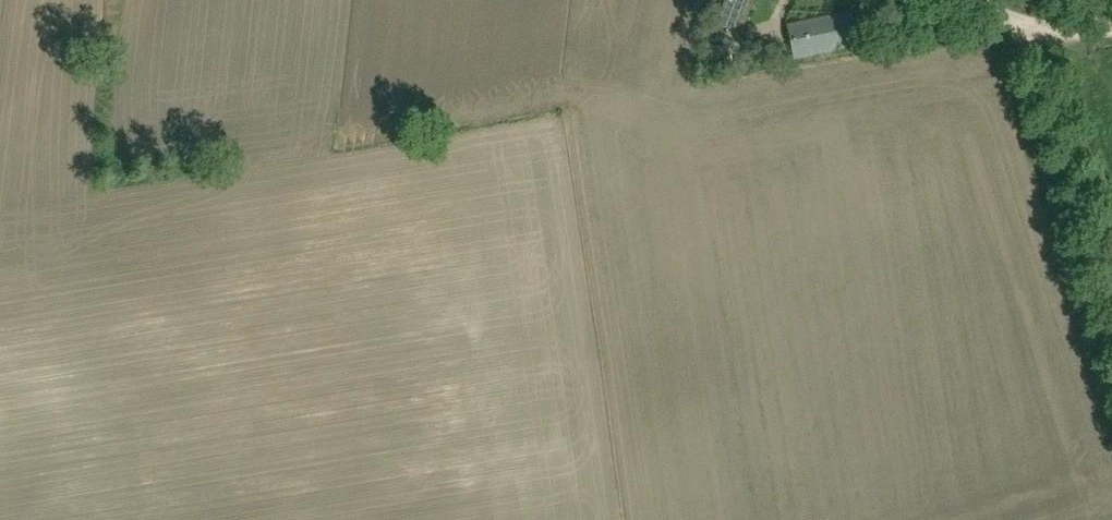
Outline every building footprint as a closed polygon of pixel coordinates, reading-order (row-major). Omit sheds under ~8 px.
[(735,33),(747,0),(725,0),(716,26),(735,33)] [(786,27),(793,60),(879,42),(875,18),(853,22),(851,13),(786,27)]
